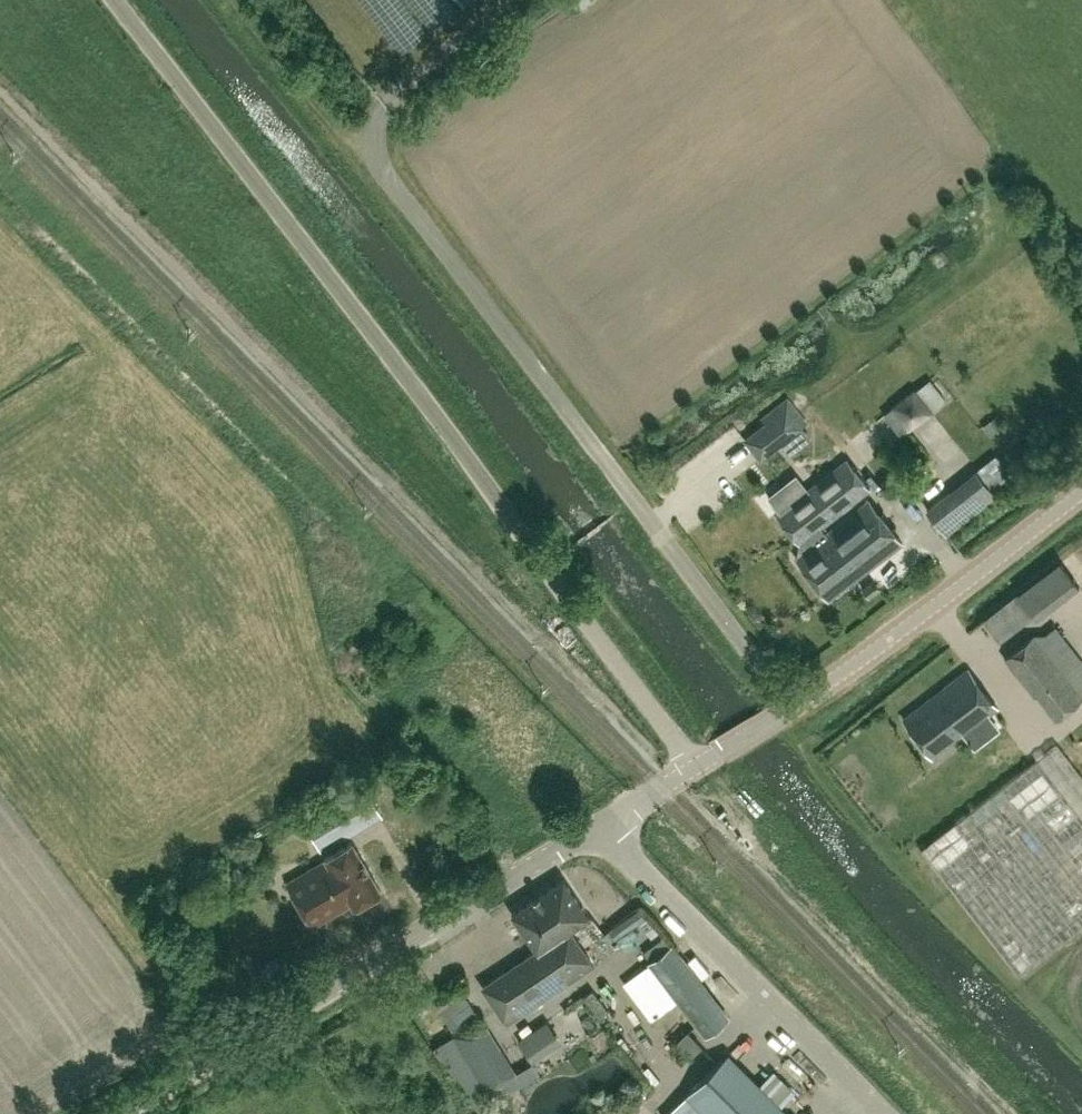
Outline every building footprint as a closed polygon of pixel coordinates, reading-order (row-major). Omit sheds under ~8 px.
[(911,416),(956,383),(941,363),(896,396),(911,416)] [(787,398),(762,418),(780,441),(805,420),(787,398)] [(894,428),(908,415),(895,400),(880,413),(894,428)] [(997,453),(975,470),(990,488),(1012,471),(1010,468),(1018,462),(1006,447),(998,453),(997,453)] [(828,599),(902,541),(868,499),(824,534),(819,527),(869,487),(846,459),(807,489),(793,472),(765,494),(779,511),(776,515),(798,543),(806,537),(811,544),(795,557),(828,599)] [(927,509),(946,534),(995,495),(990,488),(975,470),(927,509)] [(987,600),(1003,624),(1036,603),(1041,611),(1081,585),(1081,558),(1074,544),(987,600)] [(862,588),(869,597),(880,589),(873,580),(862,588)] [(1032,635),(1004,657),(1035,696),(1036,695),(1055,719),(1081,698),(1032,635)] [(968,668),(903,718),(932,757),(997,708),(968,668)] [(921,848),(1019,975),(1081,927),(1081,775),(1057,743),(921,848)] [(306,822),(323,849),(380,814),(364,788),(306,822)] [(353,906),(380,890),(352,841),(324,857),(326,859),(286,882),(312,925),(351,903),(353,906)] [(589,916),(564,878),(512,912),(537,950),(483,985),(507,1022),(594,965),(570,929),(589,916)] [(606,921),(595,926),(607,948),(617,942),(606,921)] [(670,944),(649,961),(629,976),(642,993),(637,997),(651,1015),(676,996),(706,1035),(727,1019),(670,944)] [(459,980),(435,995),(442,1005),(465,991),(459,980)] [(626,1028),(636,1018),(623,1006),(613,1016),(626,1028)] [(489,1089),(496,1101),(522,1085),(515,1073),(482,1018),(455,1034),(489,1089)] [(700,1045),(687,1031),(677,1041),(690,1055),(700,1045)] [(721,1059),(686,1095),(667,1113),(776,1113),(721,1059)]
